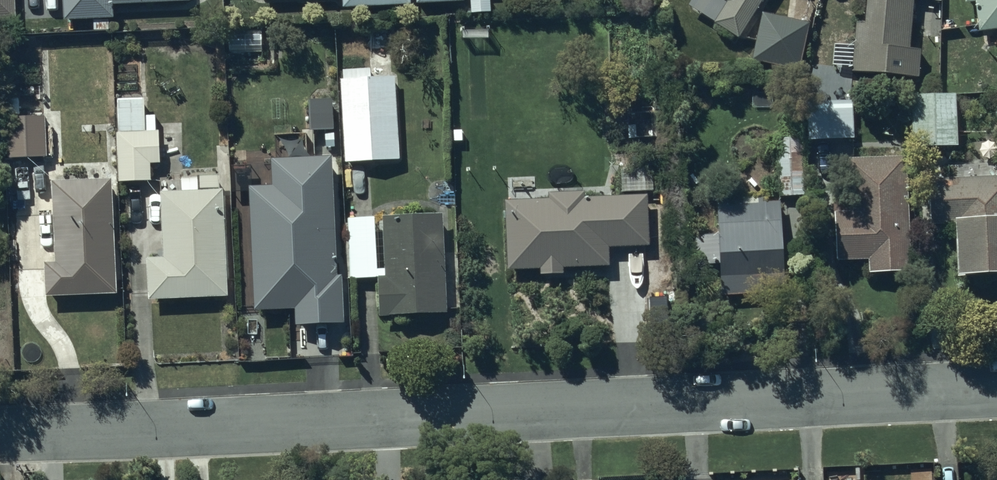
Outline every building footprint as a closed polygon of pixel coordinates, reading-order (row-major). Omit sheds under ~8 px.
[(17,22),(17,0),(0,0),(0,22),(17,22)] [(64,15),(114,13),(113,0),(63,0),(64,15)] [(690,1),(694,3),(691,8),(715,23),(717,19),(739,34),(761,0),(690,0),(690,1)] [(866,17),(856,16),(852,67),(918,73),(921,45),(910,44),(914,0),(867,0),(866,17)] [(978,27),(996,25),(996,0),(976,0),(978,27)] [(811,19),(763,7),(752,54),(799,66),(811,19)] [(344,66),(344,74),(341,75),(345,158),(400,155),(396,72),(371,73),(370,65),(344,66)] [(958,88),(912,89),(913,141),(959,140),(958,88)] [(147,94),(118,95),(119,177),(153,176),(152,161),(161,161),(161,156),(179,156),(179,127),(147,128),(147,94)] [(852,95),(806,98),(809,136),(854,133),(852,95)] [(332,98),(309,100),(311,129),(334,128),(332,98)] [(46,153),(46,112),(9,112),(9,153),(46,153)] [(803,133),(777,135),(780,193),(784,193),(806,192),(803,133)] [(851,204),(835,205),(837,255),(869,254),(869,266),(911,265),(907,151),(849,154),(851,204)] [(332,155),(271,158),(272,184),(248,186),(254,311),(293,308),(294,326),(345,323),(343,275),(338,275),(332,155)] [(951,173),(930,174),(931,220),(957,219),(959,265),(996,264),(996,161),(950,163),(951,173)] [(114,174),(54,176),(56,257),(46,257),(47,291),(117,289),(114,174)] [(224,185),(161,187),(163,252),(148,252),(149,295),(227,293),(224,185)] [(508,265),(540,264),(541,270),(565,269),(564,263),(611,261),(610,243),(650,241),(648,191),(586,193),(585,188),(550,189),(550,195),(505,196),(508,265)] [(780,193),(718,196),(721,291),(788,288),(784,193),(780,193)] [(443,209),(383,211),(384,264),(378,264),(376,212),(348,213),(350,275),(379,274),(380,311),(447,309),(443,209)]
